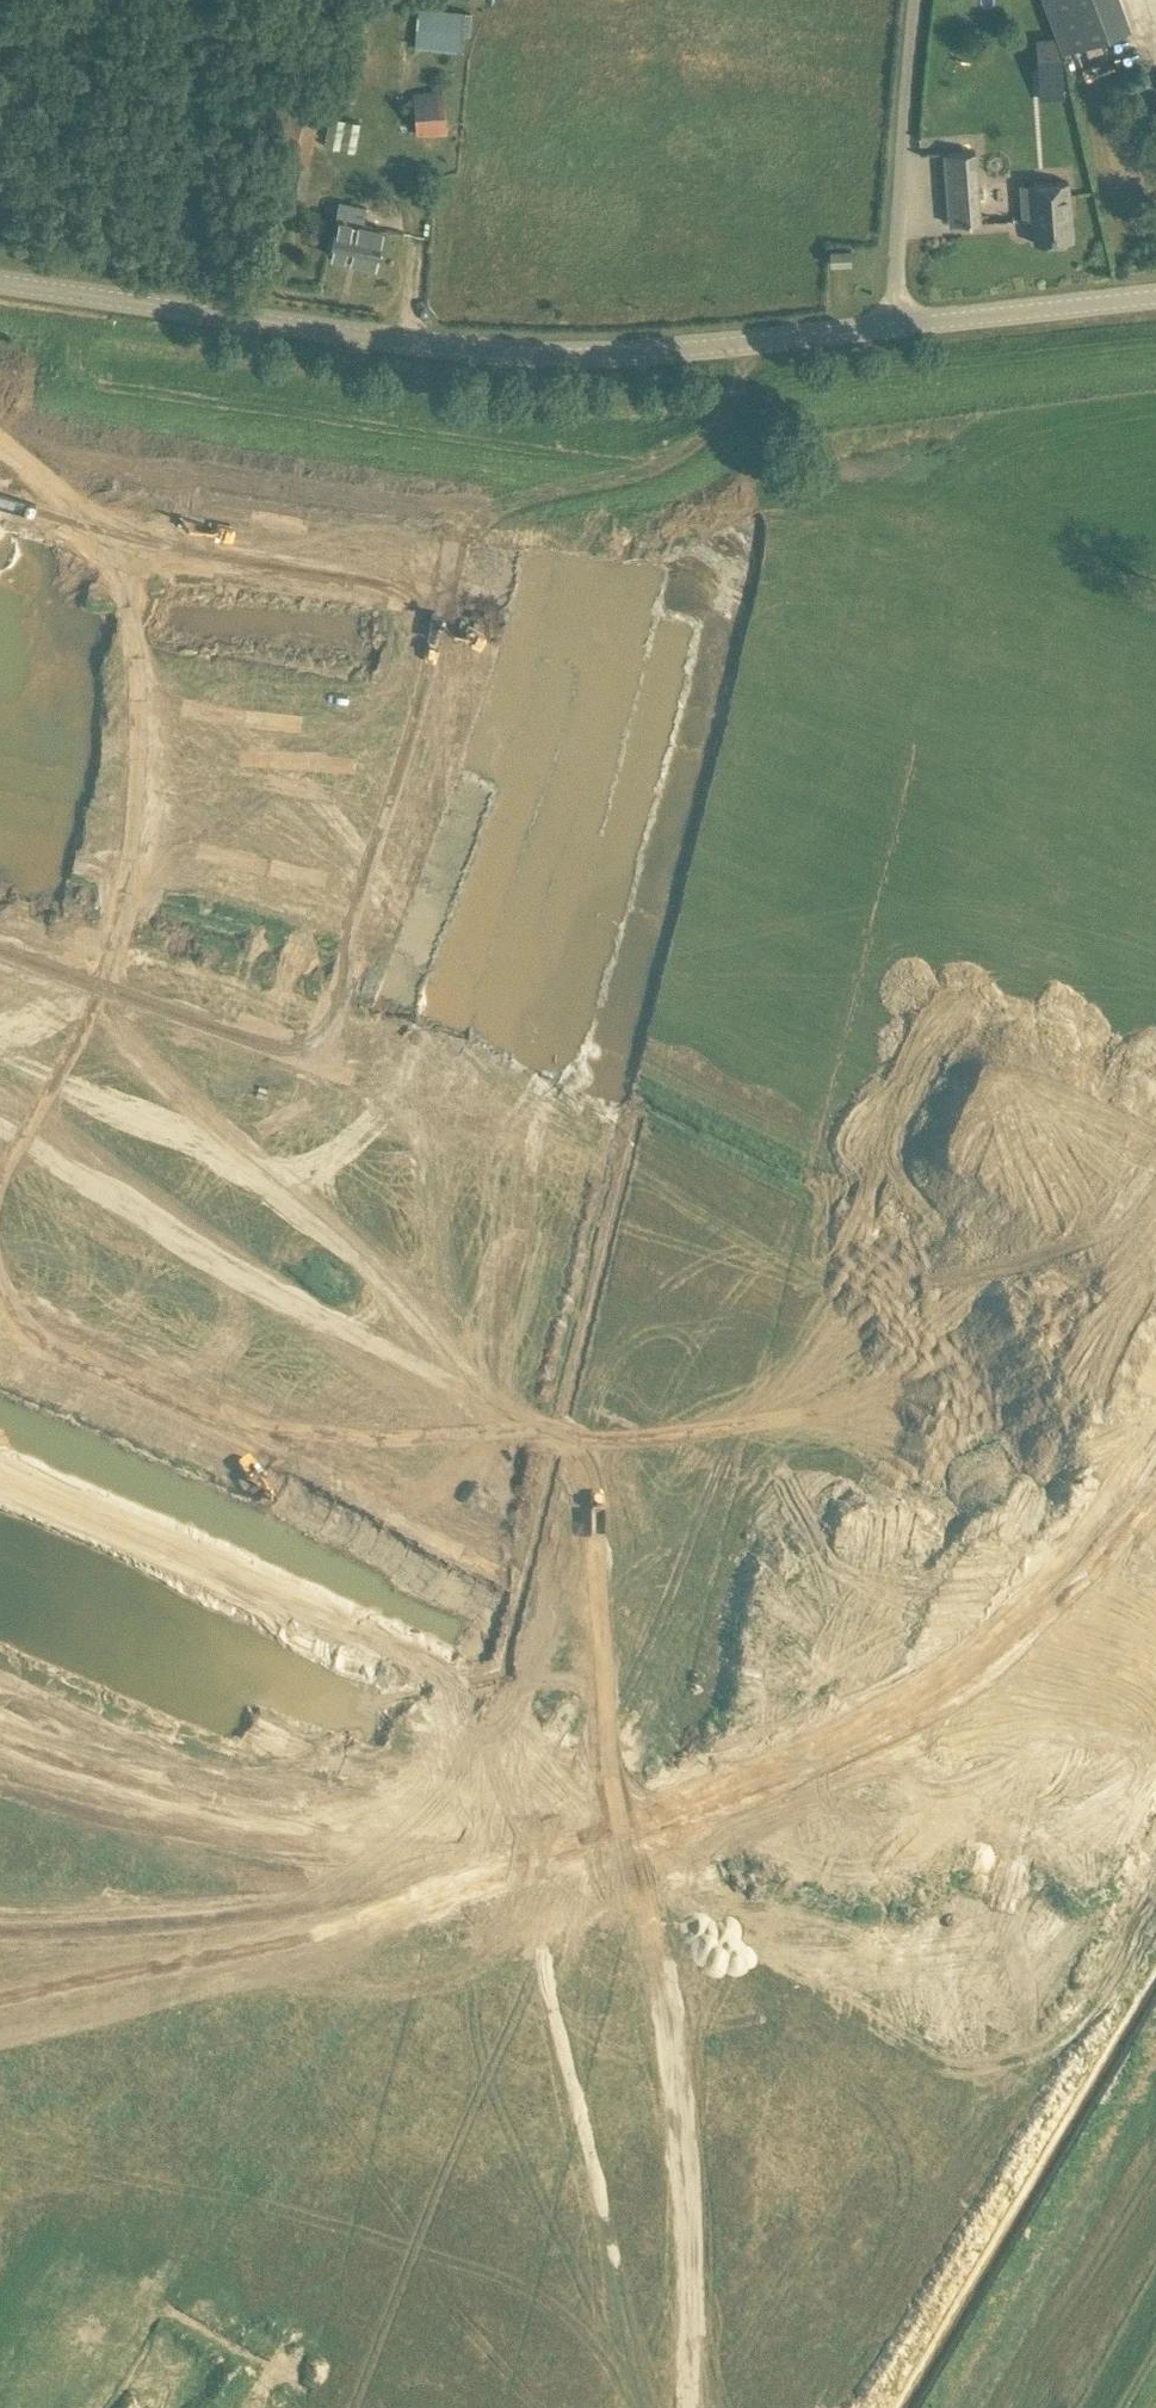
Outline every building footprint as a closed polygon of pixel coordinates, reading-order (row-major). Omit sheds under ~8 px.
[(1122,0),(1044,0),(1057,35),(1060,42),(1063,51),(1131,25),(1122,0)] [(464,11),(464,10),(419,6),(416,44),(461,48),(462,33),(471,33),(473,12),(464,11)] [(1036,53),(1060,52),(1060,42),(1057,35),(1036,35),(1036,53)] [(444,88),(414,90),(417,135),(447,133),(444,88)] [(356,147),(362,118),(328,112),(323,141),(356,147)] [(981,220),(976,149),(945,151),(950,222),(981,220)] [(923,192),(944,191),(943,150),(922,150),(923,192)] [(1025,217),(1033,216),(1035,241),(1073,238),(1072,227),(1068,178),(1023,181),(1025,217)] [(379,262),(381,251),(386,226),(364,222),(368,206),(339,200),(328,251),(379,262)] [(831,261),(834,261),(852,261),(851,248),(830,249),(831,261)]
